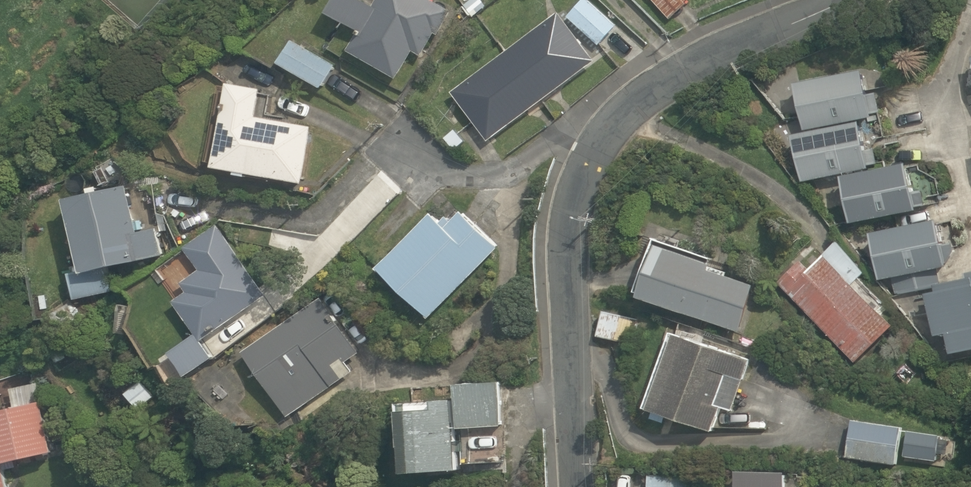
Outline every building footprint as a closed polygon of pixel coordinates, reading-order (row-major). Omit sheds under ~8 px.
[(454,11),(433,0),(378,0),(375,6),(364,0),(336,0),(329,13),(362,30),(349,51),(398,79),(414,52),(423,56),(436,33),(440,36),(454,11)] [(483,0),(471,0),(465,5),(473,17),(488,7),(483,0)] [(568,17),(600,46),(618,26),(589,0),(583,0),(568,17)] [(671,20),(688,4),(686,2),(689,0),(653,0),(671,20)] [(598,62),(560,12),(453,92),(489,141),(598,62)] [(336,64),(293,39),(279,61),(322,87),(336,64)] [(806,129),(874,116),(874,113),(881,111),(878,91),(869,93),(865,67),(797,81),(806,129)] [(265,87),(231,81),(215,165),(237,169),(237,173),(248,175),(249,171),(304,182),(314,125),(260,115),(265,87)] [(863,119),(795,133),(804,180),(872,167),(872,164),(879,163),(876,148),(868,149),(863,119)] [(917,191),(911,160),(843,175),(853,222),(920,208),(920,205),(927,203),(925,189),(917,191)] [(139,232),(128,183),(98,190),(98,186),(88,188),(89,192),(68,197),(85,270),(70,273),(76,300),(115,291),(109,266),(164,254),(158,227),(139,232)] [(430,318),(498,247),(462,211),(452,220),(447,215),(440,221),(431,212),(379,266),(430,318)] [(941,282),(938,266),(949,264),(948,260),(955,250),(953,242),(946,244),(941,217),(873,231),(882,279),(892,276),(896,294),(940,285),(940,283),(941,282)] [(267,294),(219,224),(185,247),(200,269),(182,281),(188,291),(174,300),(197,333),(170,351),(187,375),(214,357),(202,340),(267,294)] [(803,259),(780,281),(856,362),(895,324),(855,283),(866,272),(838,240),(811,267),(803,259)] [(715,261),(661,241),(642,293),(741,331),(758,282),(713,266),(715,261)] [(941,282),(940,283),(940,285),(941,290),(929,291),(937,334),(950,332),(954,352),(970,348),(970,276),(941,282)] [(361,351),(323,296),(244,351),(289,416),(354,371),(347,361),(361,351)] [(637,319),(604,310),(597,335),(630,344),(637,319)] [(733,410),(751,359),(671,331),(645,405),(655,409),(652,417),(664,422),(667,414),(713,431),(722,406),(733,410)] [(437,398),(403,400),(408,468),(461,468),(460,450),(465,450),(466,462),(503,461),(501,379),(460,380),(461,400),(456,400),(456,396),(437,397),(437,398)] [(46,399),(41,399),(38,382),(12,387),(15,405),(0,408),(0,486),(8,486),(9,486),(4,461),(57,449),(46,399)] [(848,453),(847,456),(898,463),(903,426),(853,419),(852,422),(848,421),(843,453),(848,453)] [(788,470),(737,469),(737,486),(788,486),(788,470)] [(650,473),(649,486),(687,486),(688,475),(650,473)]
